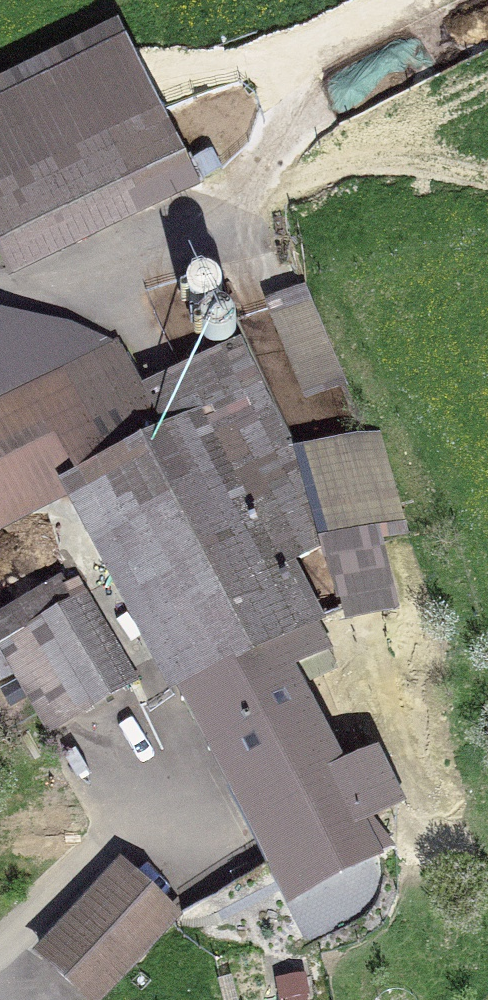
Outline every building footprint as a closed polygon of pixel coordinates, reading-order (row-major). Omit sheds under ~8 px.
[(7,267),(133,205),(108,153),(155,125),(117,49),(0,108),(0,253),(7,267)] [(191,305),(203,309),(214,305),(220,294),(218,282),(208,275),(196,275),(187,283),(185,295),(191,305)] [(208,342),(218,345),(229,342),(235,333),(235,322),(229,313),(218,310),(208,313),(201,322),(201,333),(208,342)] [(82,484),(167,437),(144,391),(121,347),(62,322),(0,313),(0,527),(82,484)] [(240,343),(144,391),(167,437),(242,589),(282,568),(332,541),(240,343)] [(242,589),(167,437),(82,484),(156,625),(147,630),(168,673),(182,701),(190,696),(316,633),(282,568),(242,589)] [(34,626),(82,711),(133,681),(83,597),(76,601),(61,576),(0,613),(0,646),(34,626)] [(325,648),(316,633),(190,696),(276,862),(359,819),(282,671),(325,648)] [(12,675),(0,655),(0,681),(12,675)] [(123,870),(43,957),(89,999),(99,999),(174,918),(123,870)]
